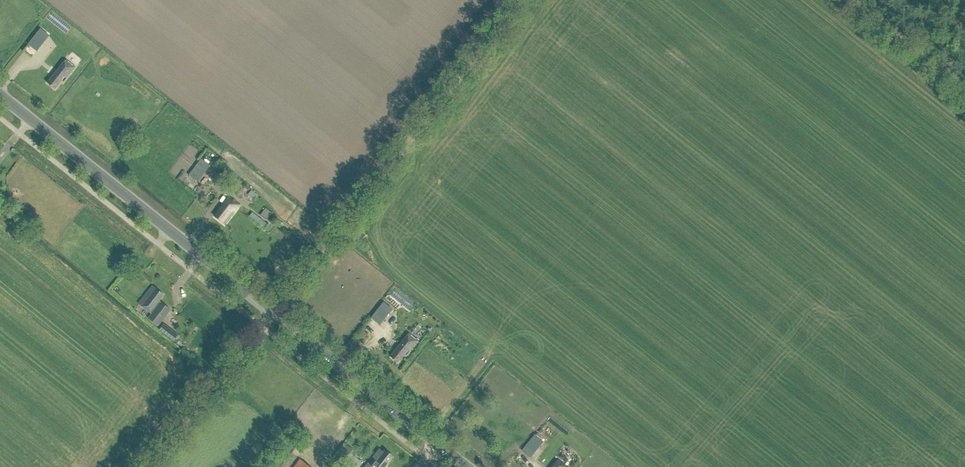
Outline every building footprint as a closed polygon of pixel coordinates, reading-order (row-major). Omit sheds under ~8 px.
[(45,32),(40,40),(53,49),(59,42),(45,32)] [(66,59),(47,83),(55,89),(61,81),(63,83),(75,67),(66,59)] [(198,182),(210,165),(200,158),(188,175),(198,182)] [(251,190),(247,195),(253,199),(257,195),(251,190)] [(225,225),(236,211),(240,206),(230,198),(215,216),(225,225)] [(264,229),(267,224),(260,218),(256,223),(264,229)] [(139,265),(136,269),(142,273),(145,270),(139,265)] [(137,304),(151,314),(147,319),(157,326),(170,309),(161,302),(160,304),(158,303),(164,295),(152,285),(137,304)] [(380,306),(374,313),(383,321),(389,314),(380,306)] [(179,336),(164,324),(159,329),(174,342),(179,336)] [(409,333),(390,356),(398,363),(404,355),(406,356),(418,341),(409,333)] [(243,378),(249,371),(243,367),(237,374),(243,378)] [(534,435),(525,446),(534,453),(543,442),(534,435)] [(353,450),(346,445),(335,459),(342,465),(353,450)] [(393,458),(384,451),(383,452),(379,449),(365,466),(385,466),(393,458)]
